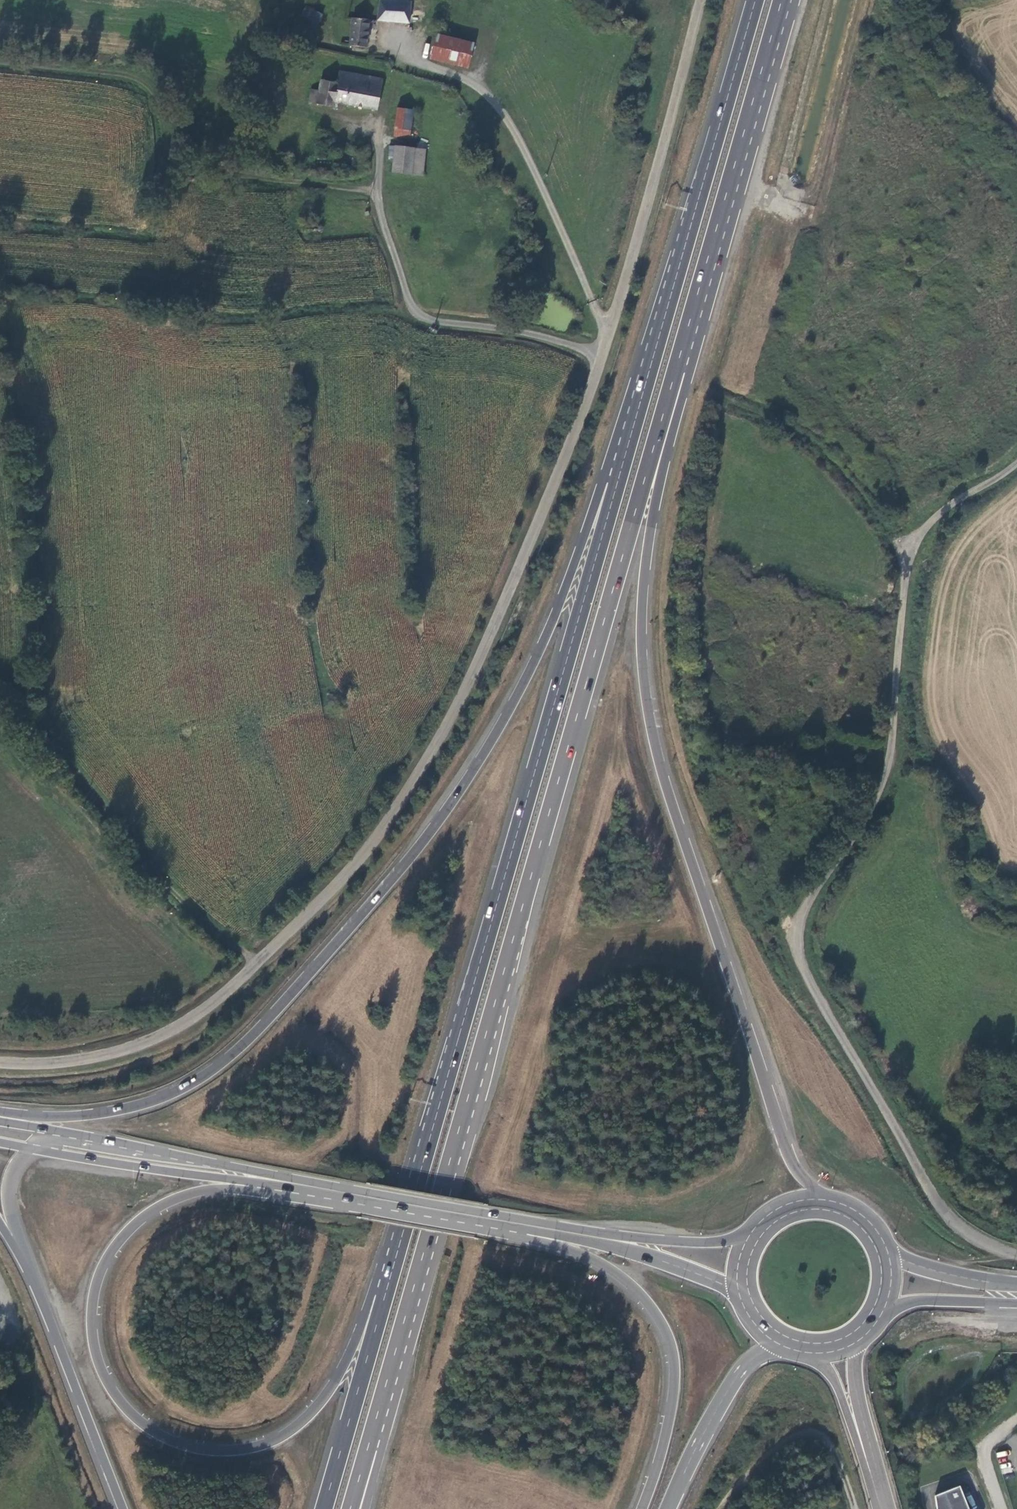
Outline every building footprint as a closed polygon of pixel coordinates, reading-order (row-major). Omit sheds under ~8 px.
[(374,21),(405,23),(406,2),(405,3),(405,0),(389,0),(389,1),(377,1),(374,21)] [(317,26),(322,14),(305,6),(299,18),(317,26)] [(365,21),(349,20),(347,47),(363,48),(365,21)] [(465,69),(470,44),(432,36),(427,60),(465,69)] [(333,103),(374,111),(380,80),(337,72),(334,82),(319,79),(316,91),(309,89),(307,98),(315,99),(314,104),(332,107),(333,103)] [(395,108),(391,137),(406,139),(410,110),(395,108)] [(412,150),(392,146),(391,154),(411,157),(412,150)] [(422,151),(412,150),(411,157),(421,159),(422,151)] [(388,172),(408,175),(411,157),(391,154),(390,160),(388,172)] [(411,157),(408,175),(418,176),(421,159),(411,157)] [(935,1497),(937,1508),(970,1508),(961,1487),(935,1497)]
